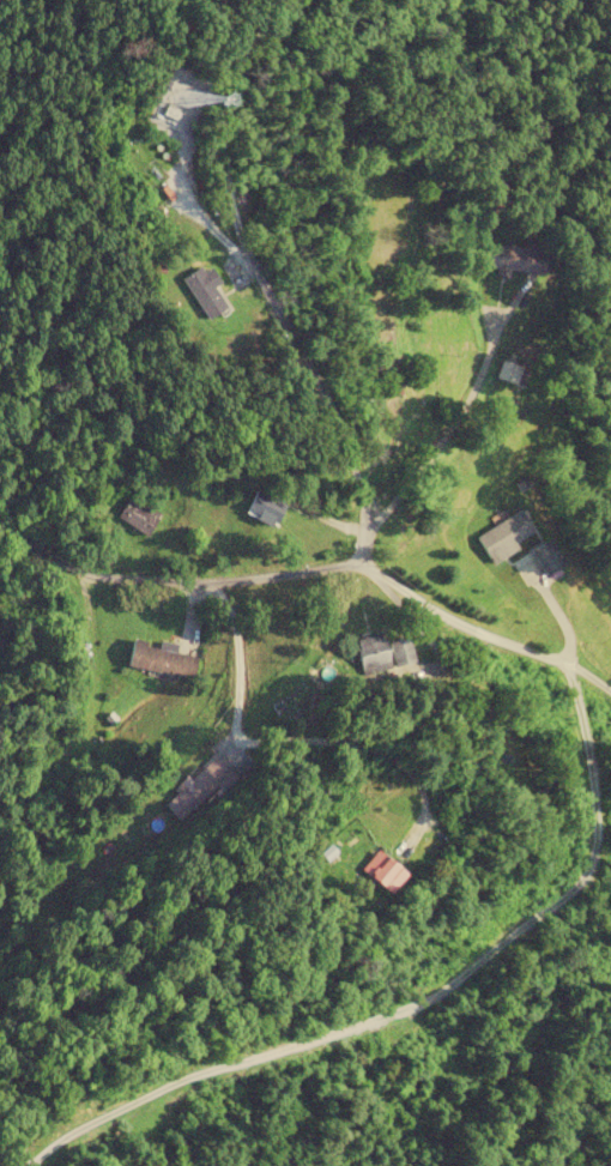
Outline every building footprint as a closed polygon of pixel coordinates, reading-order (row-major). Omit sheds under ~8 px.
[(545,275),(547,250),(483,244),(481,269),(545,275)] [(209,265),(184,282),(211,319),(230,306),(216,287),(222,283),(209,265)] [(243,509),(271,528),(286,507),(258,488),(243,509)] [(157,518),(129,498),(117,517),(145,537),(157,518)] [(518,550),(515,544),(534,532),(520,510),(475,539),(492,566),(518,550)] [(531,552),(546,577),(565,566),(551,540),(531,552)] [(351,642),(361,679),(392,671),(392,669),(414,664),(408,639),(385,645),(382,634),(351,642)] [(190,680),(194,658),(175,655),(176,647),(131,640),(126,669),(190,680)] [(171,792),(174,795),(163,804),(180,824),(235,779),(215,755),(171,792)] [(392,894),(407,874),(376,850),(360,870),(392,894)]
